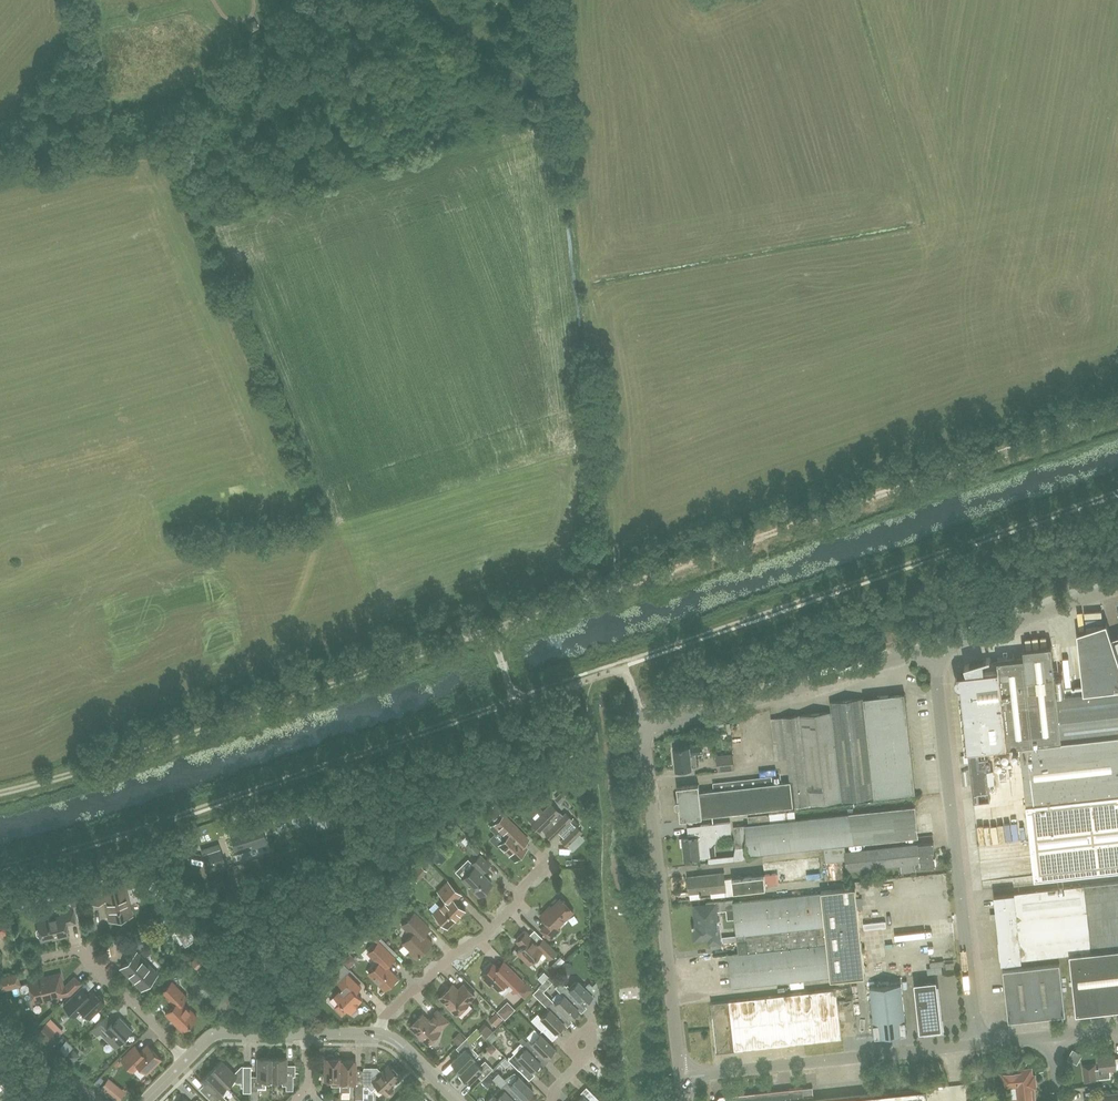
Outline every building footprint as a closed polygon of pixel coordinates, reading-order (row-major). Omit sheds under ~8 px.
[(1106,623),(1077,632),(1083,693),(1064,695),(1062,673),(1054,674),(1051,646),(1022,649),(1023,658),(997,661),(998,670),(984,671),(983,660),(964,666),(967,673),(957,674),(957,676),(955,677),(953,679),(952,682),(954,685),(956,687),(959,688),(966,750),(968,750),(973,802),(990,800),(985,748),(1020,744),(1026,802),(1117,792),(1117,659),(1113,644),(1111,637),(1106,623)] [(915,792),(904,693),(830,701),(831,711),(783,717),(770,718),(775,760),(787,759),(790,781),(782,782),(781,775),(713,783),(714,790),(700,791),(699,784),(677,787),(679,800),(677,800),(675,801),(676,806),(677,807),(679,807),(681,820),(702,817),(713,816),(748,812),(915,792)] [(701,745),(673,748),(676,769),(691,767),(689,754),(695,753),(702,752),(701,745)] [(716,756),(718,770),(734,768),(733,754),(716,756)] [(997,770),(998,778),(1006,777),(1005,770),(997,770)] [(554,798),(559,803),(567,795),(562,790),(554,798)] [(1026,802),(1035,877),(1117,868),(1117,792),(1026,802)] [(524,815),(531,822),(544,810),(536,803),(524,815)] [(544,810),(531,822),(540,831),(542,829),(543,828),(546,831),(545,832),(551,839),(558,832),(570,821),(572,819),(565,812),(563,815),(551,803),(544,810)] [(495,804),(486,813),(494,821),(503,812),(495,804)] [(769,814),(748,816),(749,825),(734,826),(736,848),(748,847),(748,855),(767,853),(917,837),(913,807),(770,822),(769,814)] [(324,810),(314,810),(315,827),(325,827),(324,810)] [(504,815),(494,825),(507,837),(500,844),(515,860),(527,848),(524,845),(530,840),(519,829),(504,815)] [(570,821),(558,832),(563,838),(575,826),(570,821)] [(259,823),(237,830),(231,832),(237,850),(265,841),(259,823)] [(710,857),(709,846),(711,846),(722,835),(722,833),(732,832),(731,823),(714,825),(701,826),(702,835),(689,836),(689,839),(684,840),(686,859),(710,857)] [(497,847),(500,844),(507,837),(494,825),(493,824),(489,828),(495,834),(489,840),(497,847)] [(563,838),(561,840),(567,846),(568,845),(580,833),(582,832),(577,827),(576,826),(575,826),(563,838)] [(702,835),(701,826),(688,828),(689,836),(702,835)] [(580,833),(568,845),(573,850),(574,851),(586,839),(580,833)] [(471,841),(466,835),(461,841),(466,846),(471,841)] [(471,841),(466,846),(475,856),(481,850),(471,841)] [(917,844),(917,845),(920,867),(935,865),(933,850),(932,842),(917,844)] [(846,871),(900,865),(901,873),(915,871),(915,867),(920,867),(917,845),(845,852),(844,846),(824,848),(826,862),(845,860),(846,871)] [(708,858),(709,863),(746,859),(748,858),(748,855),(748,847),(736,848),(734,855),(708,858)] [(220,849),(203,854),(208,870),(225,865),(220,849)] [(467,859),(455,871),(463,879),(462,879),(479,896),(492,883),(489,881),(481,873),(489,865),(485,861),(480,855),(472,863),(467,859)] [(573,865),(573,869),(585,869),(585,859),(573,859),(573,860),(573,865)] [(410,876),(416,882),(427,871),(420,865),(410,876)] [(779,884),(777,874),(732,879),(724,879),(723,874),(688,878),(689,891),(690,893),(700,892),(700,894),(711,893),(725,891),(726,896),(730,895),(735,895),(734,892),(765,889),(765,885),(779,884)] [(168,891),(158,877),(146,885),(155,900),(168,891)] [(124,883),(103,888),(101,880),(87,884),(92,903),(105,900),(110,920),(132,915),(124,883)] [(1019,893),(1014,893),(994,895),(997,921),(996,921),(997,930),(998,930),(1001,963),(1021,961),(1021,960),(1069,954),(1076,1014),(1117,1009),(1117,881),(1019,893)] [(438,892),(447,901),(440,907),(433,914),(447,927),(464,911),(454,900),(460,894),(448,882),(438,892)] [(804,979),(831,977),(831,981),(865,977),(856,887),(821,892),(821,893),(734,903),(734,909),(735,919),(736,935),(737,941),(738,953),(729,954),(732,987),(790,981),(804,979)] [(76,891),(68,893),(72,907),(76,906),(79,905),(76,891)] [(398,895),(391,903),(395,906),(402,898),(398,895)] [(548,908),(540,915),(547,922),(540,929),(549,939),(558,930),(555,927),(572,911),(560,898),(554,905),(549,909),(548,908)] [(734,909),(734,903),(733,900),(730,900),(707,903),(707,905),(694,907),(696,926),(693,926),(694,941),(710,940),(710,944),(719,943),(716,911),(727,910),(734,909)] [(429,909),(433,914),(440,907),(435,902),(429,909)] [(25,906),(18,903),(14,909),(21,913),(25,906)] [(727,910),(728,920),(735,919),(734,909),(727,910)] [(39,936),(41,935),(42,940),(56,936),(57,938),(68,935),(66,925),(75,923),(72,910),(60,913),(61,917),(38,922),(39,927),(37,928),(36,930),(37,934),(39,936)] [(404,944),(410,949),(409,951),(416,958),(432,942),(424,934),(430,928),(414,912),(402,925),(411,935),(403,943),(404,944)] [(186,926),(176,933),(184,947),(195,940),(186,926)] [(370,938),(376,944),(370,950),(380,961),(369,973),(385,989),(397,977),(385,965),(394,956),(379,941),(380,940),(379,939),(381,937),(370,927),(363,934),(369,940),(370,938)] [(528,963),(537,955),(542,959),(547,954),(550,957),(555,951),(542,938),(537,943),(529,935),(524,930),(515,939),(522,946),(517,951),(528,963)] [(537,943),(542,938),(537,932),(535,930),(529,935),(537,943)] [(141,936),(123,941),(125,950),(130,949),(143,946),(141,936)] [(379,941),(394,956),(395,958),(398,955),(381,937),(379,939),(380,940),(379,941)] [(405,955),(409,951),(410,949),(404,944),(399,949),(405,955)] [(137,953),(121,969),(130,978),(132,977),(143,989),(158,974),(137,953)] [(346,957),(341,962),(348,968),(356,960),(350,954),(346,957)] [(190,962),(197,969),(205,961),(198,955),(190,962)] [(565,961),(560,956),(551,965),(556,969),(565,961)] [(522,981),(513,972),(514,971),(503,960),(497,967),(492,962),(491,963),(489,961),(483,967),(485,969),(481,972),(484,975),(481,977),(488,985),(491,983),(496,988),(502,983),(511,992),(522,981)] [(348,968),(341,962),(329,975),(336,982),(346,972),(349,969),(348,968)] [(1065,1015),(1064,1005),(1060,964),(1003,970),(1009,1022),(1065,1015)] [(341,987),(333,996),(339,1002),(334,1007),(341,1014),(346,1009),(352,1003),(355,1006),(362,999),(357,994),(355,992),(352,988),(357,983),(346,972),(336,982),(341,987)] [(20,986),(17,973),(0,977),(0,985),(1,990),(20,986)] [(538,979),(542,983),(547,978),(548,977),(544,973),(538,979)] [(29,984),(34,1003),(44,1001),(43,998),(56,995),(57,997),(70,994),(79,985),(80,984),(74,978),(66,986),(64,987),(62,982),(60,974),(46,977),(29,981),(29,984)] [(538,987),(543,992),(552,983),(547,978),(542,983),(538,987)] [(804,979),(790,981),(791,988),(804,987),(804,979)] [(563,994),(570,1002),(573,999),(575,1002),(578,999),(582,1004),(591,995),(584,988),(577,980),(568,988),(561,980),(555,986),(563,994)] [(937,980),(915,982),(920,1031),(942,1029),(937,980)] [(197,1016),(185,1005),(182,1002),(187,997),(172,982),(161,992),(170,1001),(174,1005),(165,1013),(182,1030),(197,1016)] [(535,990),(527,982),(517,992),(525,1000),(532,993),(535,990)] [(584,988),(591,995),(593,996),(599,990),(597,982),(593,986),(589,982),(584,988)] [(362,988),(357,983),(352,988),(355,992),(357,994),(362,988)] [(456,1014),(465,1005),(468,1001),(468,1000),(474,994),(462,983),(457,989),(451,984),(438,996),(456,1014)] [(905,1020),(901,983),(870,987),(874,1023),(875,1036),(907,1033),(906,1020),(905,1020)] [(577,1009),(570,1002),(563,994),(554,1003),(543,992),(538,987),(535,990),(532,993),(545,1006),(545,1005),(556,1016),(559,1013),(562,1016),(564,1013),(568,1018),(577,1009)] [(82,988),(64,1006),(75,1017),(82,1010),(90,1017),(95,1021),(100,1017),(100,1014),(97,1010),(104,1003),(103,1001),(104,1001),(99,996),(98,996),(97,995),(92,990),(88,994),(82,988)] [(804,1042),(842,1038),(839,1011),(853,1010),(851,999),(838,1001),(837,989),(805,993),(711,1003),(716,1052),(804,1042)] [(570,1002),(577,1009),(581,1013),(587,1008),(582,1004),(578,999),(575,1002),(573,999),(570,1002)] [(508,1002),(497,1012),(505,1020),(515,1009),(508,1002)] [(563,1023),(556,1016),(545,1005),(545,1006),(548,1008),(541,1016),(537,1013),(531,1019),(542,1030),(545,1027),(547,1030),(549,1027),(554,1032),(563,1023)] [(436,1010),(427,1019),(421,1014),(410,1025),(427,1043),(439,1031),(438,1030),(447,1021),(436,1010)] [(505,1020),(497,1012),(489,1021),(497,1028),(501,1024),(505,1020)] [(559,1013),(556,1016),(563,1023),(568,1027),(573,1022),(568,1018),(564,1013),(562,1016),(559,1013)] [(98,1024),(94,1028),(104,1038),(106,1036),(116,1046),(119,1043),(122,1045),(128,1039),(126,1037),(128,1034),(132,1030),(119,1018),(115,1022),(108,1014),(98,1024)] [(48,1046),(59,1035),(46,1022),(34,1034),(48,1046)] [(478,1030),(482,1034),(486,1038),(493,1032),(485,1023),(478,1030)] [(545,1027),(542,1030),(553,1041),(558,1036),(554,1032),(549,1027),(547,1030),(545,1027)] [(476,1028),(465,1038),(472,1045),(482,1034),(478,1030),(476,1028)] [(459,1032),(451,1040),(457,1046),(465,1038),(459,1032)] [(493,1032),(486,1038),(491,1043),(492,1043),(499,1037),(493,1032)] [(522,1044),(533,1055),(536,1052),(538,1055),(541,1052),(546,1057),(554,1048),(539,1033),(531,1041),(528,1038),(525,1041),(522,1044)] [(462,1073),(474,1061),(479,1056),(471,1049),(473,1047),(472,1045),(465,1038),(457,1046),(456,1048),(461,1052),(451,1062),(455,1065),(462,1073)] [(55,1052),(63,1059),(73,1049),(65,1041),(55,1052)] [(491,1044),(486,1049),(491,1054),(496,1049),(491,1044)] [(540,1062),(533,1055),(522,1044),(507,1059),(519,1070),(522,1067),(524,1069),(527,1066),(531,1071),(533,1069),(534,1070),(536,1070),(539,1067),(539,1065),(538,1064),(540,1062)] [(147,1045),(141,1051),(136,1045),(121,1059),(133,1071),(138,1065),(146,1073),(160,1059),(150,1048),(147,1045)] [(1074,1048),(1068,1057),(1078,1062),(1083,1053),(1074,1048)] [(533,1055),(540,1062),(544,1066),(550,1061),(546,1057),(541,1052),(538,1055),(536,1052),(533,1055)] [(1115,1059),(1115,1054),(1099,1056),(1100,1069),(1095,1069),(1095,1064),(1083,1066),(1085,1082),(1097,1080),(1096,1079),(1110,1078),(1109,1068),(1116,1068),(1116,1066),(1117,1066),(1117,1058),(1115,1059)] [(341,1058),(334,1058),(334,1056),(332,1055),(328,1055),(326,1056),(326,1058),(325,1058),(325,1074),(325,1080),(331,1080),(331,1086),(340,1086),(340,1061),(341,1060),(341,1058)] [(272,1080),(272,1058),(258,1058),(258,1076),(251,1076),(251,1084),(251,1090),(258,1090),(258,1087),(263,1087),(263,1080),(272,1080)] [(272,1058),(272,1080),(282,1080),(282,1085),(286,1085),(286,1090),(293,1090),(293,1076),(286,1076),(286,1066),(286,1058),(272,1058)] [(506,1059),(500,1064),(505,1069),(511,1064),(506,1059)] [(350,1092),(350,1082),(355,1082),(355,1071),(355,1060),(341,1060),(340,1061),(340,1086),(340,1092),(350,1092)] [(479,1066),(474,1061),(462,1073),(459,1075),(460,1077),(464,1081),(465,1081),(466,1080),(469,1082),(477,1075),(481,1079),(488,1073),(493,1068),(485,1060),(479,1066)] [(251,1076),(251,1066),(243,1066),(243,1068),(239,1068),(233,1074),(221,1061),(210,1071),(225,1086),(232,1079),(235,1083),(243,1083),(243,1084),(251,1084),(251,1076)] [(379,1086),(383,1090),(383,1093),(387,1096),(389,1096),(392,1095),(394,1092),(394,1089),(390,1085),(398,1076),(387,1066),(381,1071),(377,1068),(363,1068),(363,1071),(363,1085),(363,1086),(367,1086),(371,1091),(377,1085),(379,1086)] [(535,1075),(531,1071),(527,1066),(524,1069),(522,1067),(519,1070),(528,1079),(530,1081),(535,1075)] [(1031,1077),(1031,1070),(1001,1074),(1002,1089),(1016,1087),(1018,1100),(1034,1100),(1032,1089),(1035,1089),(1034,1077),(1031,1077)] [(225,1086),(210,1071),(200,1081),(204,1085),(213,1094),(208,1099),(211,1100),(227,1100),(219,1092),(225,1086)] [(510,1084),(505,1079),(498,1072),(493,1078),(495,1081),(501,1087),(512,1098),(515,1095),(518,1098),(520,1095),(524,1100),(533,1091),(525,1083),(518,1076),(510,1084)] [(481,1079),(480,1081),(488,1089),(495,1081),(493,1078),(488,1073),(481,1079)] [(510,1084),(518,1076),(515,1073),(505,1079),(510,1084)] [(108,1078),(100,1088),(116,1100),(118,1100),(125,1092),(108,1078)] [(200,1090),(208,1099),(213,1094),(204,1085),(200,1090)] [(379,1086),(377,1085),(371,1091),(367,1086),(363,1086),(363,1099),(363,1100),(372,1100),(372,1092),(379,1086)] [(592,1099),(596,1096),(585,1086),(579,1091),(583,1095),(588,1100),(590,1097),(592,1099)] [(512,1098),(501,1087),(487,1100),(515,1100),(512,1098)] [(926,1089),(814,1100),(813,1087),(802,1088),(725,1096),(725,1099),(721,1099),(720,1100),(928,1100),(926,1089)] [(1085,1096),(1086,1100),(1117,1100),(1117,1092),(1085,1096)]
